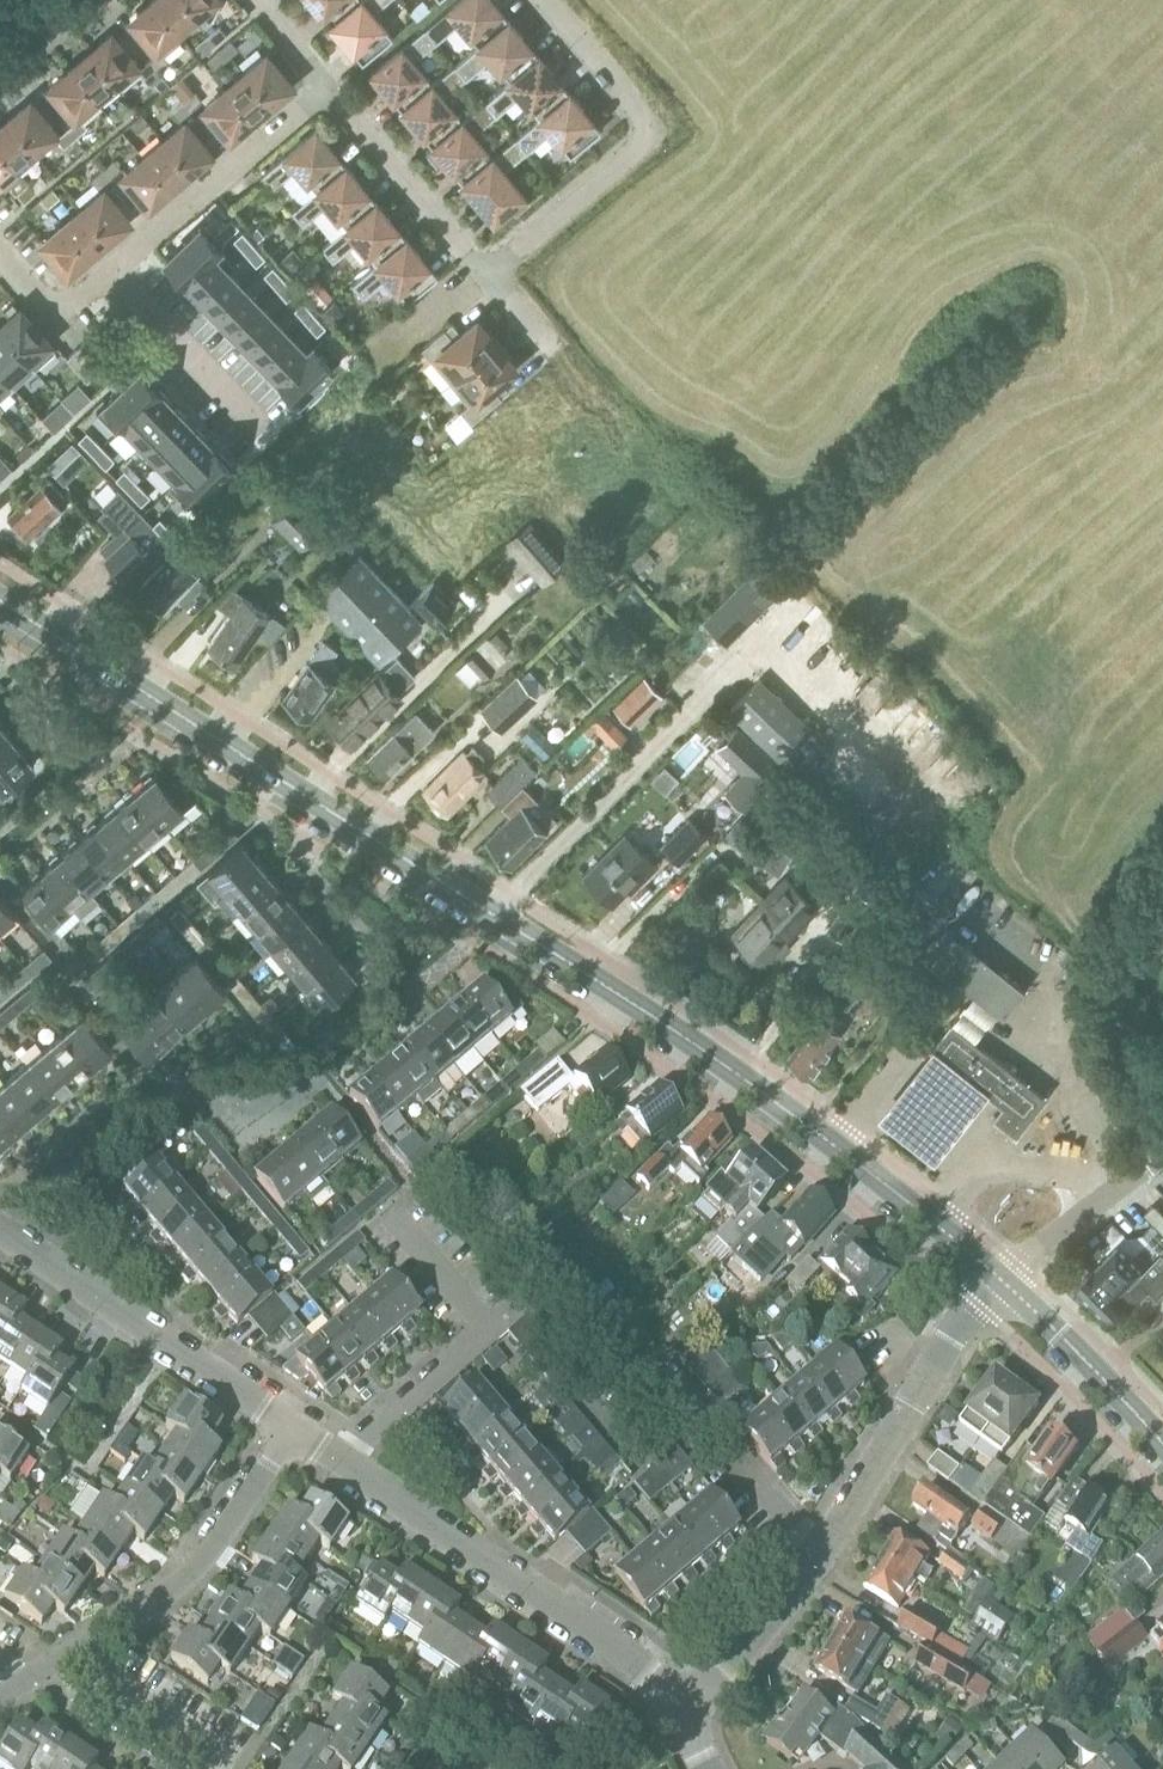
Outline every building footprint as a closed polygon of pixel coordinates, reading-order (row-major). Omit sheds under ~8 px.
[(150,0),(130,17),(154,47),(156,45),(164,55),(181,40),(173,31),(175,29),(150,0)] [(184,0),(150,0),(175,29),(195,13),(184,0)] [(195,13),(210,0),(184,0),(195,13)] [(330,24),(360,0),(310,0),(330,24)] [(330,24),(361,61),(391,36),(371,12),(385,0),(360,0),(330,24)] [(508,20),(491,0),(457,0),(424,28),(435,41),(458,22),(477,45),(478,45),(508,20)] [(478,45),(477,45),(454,64),(465,78),(489,58),(508,81),(509,82),(538,56),(508,20),(478,45)] [(217,25),(206,34),(213,43),(224,33),(217,25)] [(435,41),(424,28),(370,72),(401,109),(431,84),(431,83),(412,60),(435,41)] [(109,34),(89,51),(113,81),(114,80),(120,88),(138,73),(143,78),(155,68),(148,60),(137,69),(133,64),(134,63),(109,34)] [(213,43),(206,34),(194,44),(202,52),(213,43)] [(229,39),(218,48),(225,57),(236,47),(229,39)] [(225,57),(218,48),(206,58),(213,66),(225,57)] [(159,50),(148,60),(155,68),(166,59),(159,50)] [(89,51),(69,68),(94,97),(113,81),(89,51)] [(264,55),(244,72),(268,101),(289,84),(264,55)] [(508,81),(484,101),(496,115),(519,95),(539,118),(539,119),(568,93),(538,56),(509,82),(508,81)] [(431,84),(401,109),(431,146),(462,121),(462,120),(442,97),(465,78),(454,64),(431,83),(431,84)] [(94,97),(69,68),(49,85),(73,114),(94,97)] [(268,101),(244,72),(224,88),(248,118),(268,101)] [(248,118),(224,88),(203,106),(228,135),(248,118)] [(183,102),(190,110),(201,101),(194,93),(184,101),(183,102)] [(539,118),(515,138),(525,150),(549,131),(569,155),(599,130),(568,93),(539,119),(539,118)] [(118,109),(126,118),(138,107),(130,98),(118,109)] [(462,121),(431,146),(461,182),(493,157),(492,157),(473,134),(496,115),(484,101),(462,120),(462,121)] [(28,102),(8,119),(32,148),(53,131),(28,102)] [(190,110),(183,102),(172,111),(179,120),(190,110)] [(141,114),(130,123),(137,132),(148,122),(141,114)] [(79,118),(67,128),(75,137),(87,127),(79,118)] [(0,125),(0,150),(12,165),(32,148),(8,119),(0,125)] [(183,123),(163,140),(187,169),(208,152),(183,123)] [(75,137),(67,128),(56,138),(64,147),(75,137)] [(315,191),(345,166),(314,129),(260,174),(271,187),(295,167),(314,190),(315,191)] [(515,138),(492,157),(493,157),(461,182),(492,219),(522,194),(502,170),(525,150),(515,138)] [(187,169),(163,140),(143,156),(167,186),(187,169)] [(0,150),(0,175),(12,165),(0,150)] [(167,186),(143,156),(122,173),(147,203),(167,186)] [(113,159),(102,169),(109,178),(121,168),(113,159)] [(315,191),(314,190),(290,210),(301,224),(325,204),(344,227),(345,227),(375,202),(345,166),(315,191)] [(109,178),(102,169),(90,180),(98,188),(109,178)] [(27,183),(35,192),(46,182),(39,173),(27,183)] [(27,183),(20,175),(8,185),(15,194),(16,193),(23,201),(35,192),(27,183)] [(50,187),(39,197),(46,205),(58,196),(50,187)] [(82,207),(106,237),(127,220),(102,190),(82,207)] [(46,205),(39,197),(28,207),(35,215),(46,205)] [(345,227),(344,227),(320,247),(332,260),(355,240),(375,263),(375,264),(405,239),(375,202),(345,227)] [(82,207),(62,224),(86,253),(106,237),(82,207)] [(203,223),(163,261),(174,272),(175,270),(183,278),(181,280),(182,281),(217,247),(239,226),(230,218),(214,234),(203,223)] [(249,229),(257,239),(258,238),(267,231),(259,221),(250,229),(249,229)] [(86,253),(62,224),(41,241),(65,271),(86,253)] [(234,238),(245,251),(253,244),(242,231),(234,238)] [(375,264),(375,263),(351,283),(362,297),(386,277),(406,301),(436,276),(405,239),(375,264)] [(245,251),(256,264),(265,257),(253,244),(245,251)] [(217,247),(182,281),(190,289),(192,287),(199,295),(197,297),(198,298),(200,296),(227,269),(233,264),(217,247)] [(303,260),(292,247),(280,257),(290,270),(303,260)] [(264,273),(275,286),(284,279),(272,266),(264,273)] [(227,269),(200,296),(216,312),(243,286),(227,269)] [(324,285),(316,276),(304,287),(313,296),(324,285)] [(275,286),(286,299),(295,291),(284,279),(275,286)] [(216,312),(215,313),(231,328),(259,302),(243,286),(216,312)] [(332,320),(343,311),(344,311),(335,299),(334,300),(323,309),(332,320)] [(294,308),(305,321),(314,313),(303,300),(294,308)] [(0,326),(0,332),(33,369),(54,351),(11,301),(2,309),(10,317),(0,326)] [(259,302),(231,328),(247,345),(275,319),(259,302)] [(305,321),(317,334),(325,326),(314,313),(305,321)] [(275,319),(247,345),(264,362),(291,335),(275,319)] [(448,382),(497,341),(487,329),(484,331),(475,321),(453,340),(443,329),(420,348),(448,382)] [(12,387),(33,369),(0,332),(0,373),(12,387)] [(279,377),(279,378),(306,351),(291,335),(264,362),(279,377)] [(76,347),(97,370),(108,360),(87,337),(76,347)] [(307,352),(279,378),(288,387),(286,389),(296,400),(302,394),(310,403),(325,388),(317,380),(341,357),(322,338),(307,352)] [(508,354),(497,341),(448,382),(466,404),(459,410),(469,422),(500,397),(491,385),(513,366),(505,356),(508,354)] [(97,370),(76,347),(65,357),(85,380),(97,370)] [(141,368),(96,411),(115,431),(120,427),(160,388),(159,387),(157,389),(149,381),(151,379),(141,368)] [(12,387),(0,373),(0,398),(12,387)] [(160,388),(120,427),(120,428),(137,445),(178,407),(177,406),(175,407),(167,400),(169,398),(160,388)] [(65,420),(73,412),(66,404),(57,412),(65,420)] [(178,407),(137,445),(155,464),(196,425),(195,424),(193,426),(185,418),(187,416),(178,407)] [(474,450),(494,474),(544,432),(538,425),(542,422),(531,409),(528,412),(524,408),(501,428),(489,413),(455,442),(467,456),(474,450)] [(196,425),(155,464),(172,481),(173,482),(212,445),(203,437),(205,435),(196,425)] [(87,430),(78,438),(92,452),(101,444),(87,430)] [(72,442),(47,464),(55,474),(80,451),(72,442)] [(17,454),(23,460),(34,450),(27,443),(17,454)] [(101,444),(92,452),(106,466),(114,458),(101,444)] [(173,482),(169,486),(188,506),(208,486),(218,497),(232,483),(222,473),(232,463),(222,452),(220,454),(212,445),(173,482)] [(80,451),(55,474),(64,483),(89,460),(81,451),(80,451)] [(124,468),(116,476),(128,490),(137,481),(124,468)] [(64,496),(48,479),(42,485),(40,484),(7,513),(28,537),(60,508),(56,503),(64,496)] [(137,481),(128,490),(141,503),(150,495),(137,481)] [(106,508),(99,515),(116,532),(101,547),(108,554),(104,558),(119,573),(143,550),(160,533),(118,490),(103,505),(106,508)] [(284,535),(310,510),(295,494),(269,519),(284,535)] [(322,522),(310,510),(284,535),(296,547),(322,522)] [(161,515),(152,523),(171,542),(179,534),(161,515)] [(568,562),(530,519),(504,542),(542,584),(568,562)] [(175,550),(139,587),(163,611),(177,597),(186,606),(195,598),(192,595),(204,583),(196,576),(199,573),(175,550)] [(411,603),(408,606),(407,606),(358,556),(317,596),(379,658),(423,615),(411,603)] [(411,603),(423,615),(432,624),(453,603),(451,602),(458,595),(452,588),(445,595),(432,582),(411,603)] [(702,619),(726,644),(764,606),(740,582),(702,619)] [(216,650),(213,654),(225,663),(228,659),(230,661),(252,630),(267,641),(282,625),(240,595),(238,597),(240,598),(230,613),(228,612),(206,643),(216,650)] [(472,688),(483,678),(506,656),(499,649),(490,639),(489,638),(466,659),(455,670),(468,684),(472,688)] [(297,676),(281,697),(307,717),(332,683),(337,676),(335,665),(329,660),(335,651),(322,641),(305,663),(305,662),(296,675),(297,676)] [(415,677),(397,657),(369,682),(370,683),(361,691),(360,690),(328,720),(335,728),(331,732),(341,743),(345,739),(348,742),(380,712),(378,709),(395,694),(395,695),(415,677)] [(516,673),(477,709),(500,733),(538,697),(536,694),(545,685),(529,668),(520,677),(516,673)] [(614,705),(631,723),(662,693),(645,675),(614,705)] [(431,729),(414,711),(365,757),(383,777),(411,751),(410,748),(431,729)] [(812,727),(799,715),(767,748),(780,760),(812,727)] [(15,744),(17,742),(16,740),(17,739),(13,733),(11,735),(1,723),(0,724),(0,756),(15,744)] [(729,790),(731,792),(731,793),(748,808),(752,804),(757,798),(775,780),(782,773),(784,771),(768,755),(737,725),(716,746),(745,773),(741,777),(729,790)] [(15,744),(0,756),(0,796),(3,799),(6,802),(25,785),(19,777),(35,763),(33,760),(35,759),(29,751),(27,753),(17,742),(15,744)] [(445,813),(447,815),(487,775),(476,765),(483,758),(482,757),(472,747),(465,754),(463,752),(462,753),(423,791),(445,813)] [(502,804),(543,763),(536,755),(532,759),(531,761),(530,760),(524,754),(517,761),(488,790),(502,804)] [(185,808),(195,800),(195,799),(178,779),(177,780),(168,788),(155,773),(153,774),(153,775),(151,773),(144,779),(146,781),(134,791),(164,827),(167,824),(183,811),(185,808)] [(784,788),(775,780),(757,798),(766,807),(784,788)] [(510,815),(485,840),(510,866),(547,830),(558,819),(523,784),(501,806),(510,815)] [(115,807),(116,808),(145,843),(164,827),(134,791),(132,790),(132,789),(125,794),(126,795),(127,797),(115,807)] [(115,807),(114,806),(113,805),(105,812),(106,813),(107,814),(96,822),(127,858),(145,843),(116,808),(115,807)] [(679,863),(707,834),(689,817),(661,846),(679,863)] [(88,828),(89,829),(77,839),(108,875),(127,858),(96,822),(96,823),(95,822),(94,821),(87,826),(88,828)] [(655,865),(624,835),(584,876),(612,903),(633,881),(636,884),(655,865)] [(775,853),(762,845),(752,838),(743,852),(779,874),(791,854),(779,847),(775,852),(775,853)] [(77,839),(74,841),(74,840),(73,839),(67,844),(68,845),(69,846),(58,855),(89,891),(108,875),(77,839)] [(259,859),(258,858),(260,857),(254,851),(252,852),(242,840),(241,842),(206,871),(222,890),(259,859)] [(212,842),(192,859),(200,869),(220,852),(212,842)] [(58,855),(57,854),(57,853),(54,855),(51,858),(52,859),(52,860),(40,870),(69,904),(71,906),(71,905),(77,912),(80,915),(91,906),(97,901),(89,891),(58,855)] [(192,859),(172,875),(181,885),(200,869),(192,859)] [(268,871),(259,859),(222,890),(239,909),(275,878),(274,877),(276,876),(271,869),(268,871)] [(716,869),(715,870),(716,875),(719,878),(724,878),(727,875),(727,870),(724,866),(719,866),(716,869)] [(21,886),(51,922),(52,922),(71,906),(69,904),(40,870),(40,871),(39,870),(38,869),(31,874),(32,875),(33,876),(21,886)] [(172,875),(154,890),(163,900),(181,885),(172,875)] [(785,876),(762,901),(793,930),(816,906),(814,903),(822,894),(803,876),(794,885),(785,876)] [(292,895),(286,888),(284,889),(275,878),(239,909),(254,927),(290,897),(292,895)] [(877,920),(903,940),(933,902),(908,881),(877,920)] [(154,890),(135,906),(143,916),(163,900),(154,890)] [(14,916),(15,914),(0,897),(0,928),(14,916)] [(306,915),(308,913),(302,907),(300,908),(290,897),(254,927),(270,946),(306,915)] [(793,930),(762,901),(732,933),(763,963),(793,930)] [(867,915),(847,901),(828,929),(847,943),(867,915)] [(135,906),(116,923),(124,932),(143,916),(135,906)] [(180,927),(189,919),(178,907),(169,915),(180,927)] [(322,934),(321,933),(323,931),(319,926),(317,928),(306,915),(270,946),(286,965),(322,934)] [(136,929),(145,939),(159,927),(151,917),(136,929)] [(189,919),(180,927),(196,945),(205,938),(189,919)] [(116,923),(97,938),(106,948),(124,932),(116,923)] [(136,929),(118,945),(126,955),(145,939),(136,929)] [(1022,989),(965,944),(948,931),(926,960),(943,973),(943,972),(1000,1017),(1022,989)] [(805,1009),(815,1017),(786,1057),(796,1064),(794,1067),(803,1074),(805,1071),(807,1073),(831,1040),(827,1037),(835,1027),(831,1024),(839,1013),(838,1008),(829,1002),(834,996),(846,1006),(886,954),(859,933),(828,973),(829,974),(818,988),(820,989),(805,1009)] [(338,953),(340,951),(334,944),(332,945),(322,934),(286,965),(302,984),(338,953)] [(106,948),(97,938),(85,948),(93,958),(106,948)] [(205,938),(196,945),(211,964),(221,956),(205,938)] [(126,955),(118,945),(99,961),(108,970),(126,955)] [(43,948),(42,948),(24,964),(32,974),(34,972),(40,967),(50,958),(51,957),(43,948)] [(318,1003),(320,1005),(356,975),(353,971),(355,969),(350,963),(348,965),(338,953),(302,984),(318,1003)] [(193,954),(173,971),(202,1006),(209,1014),(217,1007),(212,998),(223,988),(193,954)] [(237,974),(221,956),(211,964),(228,982),(237,974)] [(108,970),(99,961),(81,976),(89,986),(108,970)] [(24,964),(5,981),(13,990),(32,974),(24,964)] [(202,1006),(173,971),(154,987),(184,1021),(190,1029),(199,1021),(193,1014),(202,1006)] [(253,993),(237,974),(228,982),(244,1001),(253,993)] [(38,977),(24,988),(33,998),(46,986),(38,977)] [(800,980),(790,990),(799,998),(809,988),(800,980)] [(5,981),(0,985),(0,1002),(13,990),(5,981)] [(512,1020),(524,1010),(499,981),(497,982),(487,990),(486,989),(482,984),(480,985),(478,987),(476,985),(470,990),(471,990),(472,992),(460,1002),(489,1037),(491,1038),(512,1020)] [(154,987),(136,1003),(166,1037),(172,1045),(181,1038),(175,1029),(184,1021),(154,987)] [(24,988),(5,1004),(14,1014),(33,998),(24,988)] [(269,1012),(253,993),(244,1001),(260,1019),(269,1012)] [(459,1000),(441,1016),(472,1052),(489,1037),(460,1002),(459,1000)] [(166,1037),(136,1003),(117,1019),(153,1061),(162,1054),(156,1045),(166,1037)] [(5,1004),(0,1009),(0,1025),(14,1014),(5,1004)] [(59,1029),(89,1064),(97,1072),(105,1064),(99,1057),(110,1047),(79,1012),(59,1029)] [(269,1012),(260,1019),(278,1041),(287,1033),(269,1012)] [(439,1017),(438,1015),(429,1022),(431,1024),(432,1026),(423,1033),(453,1070),(455,1068),(473,1053),(472,1052),(442,1017),(440,1019),(439,1017)] [(1015,1135),(1014,1136),(1016,1138),(1018,1135),(1016,1133),(1042,1100),(1043,1101),(1046,1098),(949,1023),(947,1025),(949,1027),(932,1048),(931,1047),(929,1050),(932,1052),(933,1050),(987,1091),(1002,1104),(1001,1106),(1003,1107),(995,1118),(993,1117),(992,1119),(995,1122),(996,1121),(1015,1135)] [(59,1029),(40,1045),(71,1080),(77,1088),(86,1080),(80,1073),(89,1064),(59,1029)] [(435,1086),(453,1070),(423,1033),(421,1035),(420,1033),(413,1039),(415,1041),(404,1049),(435,1086)] [(71,1080),(40,1045),(21,1061),(51,1096),(58,1104),(66,1097),(61,1088),(71,1080)] [(929,1050),(931,1047),(929,1046),(894,1091),(875,1115),(933,1159),(951,1136),(987,1091),(933,1050),(932,1052),(929,1050)] [(435,1086),(404,1049),(402,1051),(401,1050),(400,1049),(392,1055),(393,1057),(394,1058),(385,1066),(416,1102),(417,1100),(417,1101),(423,1107),(440,1092),(435,1086)] [(537,1051),(517,1069),(525,1078),(545,1061),(537,1051)] [(626,1078),(606,1054),(573,1082),(557,1062),(520,1092),(537,1113),(568,1087),(587,1110),(595,1104),(626,1078)] [(21,1061),(3,1077),(32,1112),(39,1120),(49,1111),(42,1104),(51,1096),(21,1061)] [(385,1066),(384,1064),(383,1063),(374,1071),(375,1072),(376,1073),(366,1081),(397,1118),(416,1102),(385,1066)] [(525,1078),(517,1069),(499,1084),(507,1094),(525,1078)] [(3,1077),(0,1079),(0,1112),(14,1128),(20,1136),(29,1128),(23,1120),(32,1112),(3,1077)] [(378,1134),(378,1133),(397,1118),(366,1081),(365,1083),(364,1081),(363,1080),(355,1087),(357,1088),(357,1089),(348,1097),(377,1132),(378,1134)] [(499,1084),(480,1101),(487,1110),(507,1094),(499,1084)] [(679,1114),(659,1090),(620,1121),(640,1146),(679,1114)] [(480,1101),(461,1117),(469,1126),(487,1110),(480,1101)] [(0,1112),(0,1150),(1,1151),(11,1143),(5,1136),(14,1128),(0,1112)] [(328,1115),(327,1114),(326,1112),(317,1119),(319,1121),(320,1122),(310,1130),(341,1166),(362,1148),(331,1112),(329,1114),(328,1115)] [(461,1117),(442,1133),(450,1142),(469,1126),(461,1117)] [(687,1141),(675,1154),(667,1147),(657,1159),(656,1157),(636,1179),(650,1192),(668,1171),(674,1177),(681,1169),(699,1186),(707,1177),(703,1173),(730,1143),(706,1121),(688,1142),(687,1141)] [(217,1145),(202,1128),(192,1136),(207,1154),(217,1145)] [(291,1145),(322,1182),(341,1166),(310,1130),(308,1131),(307,1130),(306,1129),(300,1134),(301,1136),(302,1137),(291,1145)] [(450,1142),(442,1133),(423,1149),(431,1158),(450,1142)] [(423,1149),(412,1136),(394,1150),(414,1174),(432,1159),(431,1158),(423,1149)] [(281,1152),(282,1153),(272,1161),(303,1198),(305,1196),(312,1205),(329,1191),(322,1182),(291,1145),(290,1147),(289,1146),(288,1144),(280,1151),(281,1152)] [(233,1164),(217,1145),(207,1154),(223,1172),(233,1164)] [(765,1166),(767,1165),(753,1152),(727,1180),(724,1183),(720,1179),(704,1196),(722,1213),(723,1212),(765,1166)] [(270,1162),(269,1161),(262,1166),(263,1168),(264,1168),(253,1178),(283,1214),(303,1198),(272,1161),(270,1163),(270,1162)] [(125,1194),(117,1201),(125,1210),(134,1204),(141,1212),(176,1183),(159,1164),(124,1193),(125,1194)] [(249,1183),(233,1164),(223,1172),(239,1191),(249,1183)] [(765,1221),(758,1216),(787,1183),(767,1165),(765,1166),(723,1212),(722,1213),(723,1213),(731,1221),(733,1222),(716,1241),(730,1254),(731,1255),(763,1223),(765,1221)] [(388,1181),(368,1198),(376,1208),(396,1192),(388,1181)] [(141,1212),(133,1219),(140,1228),(149,1222),(157,1231),(191,1202),(176,1183),(141,1212)] [(264,1201),(249,1183),(239,1191),(254,1209),(264,1201)] [(730,1256),(713,1271),(711,1273),(727,1295),(748,1272),(759,1282),(768,1272),(770,1275),(786,1258),(790,1262),(832,1216),(808,1195),(798,1206),(797,1204),(776,1227),(767,1218),(765,1221),(763,1223),(731,1255),(730,1256)] [(488,1205),(480,1196),(466,1209),(474,1218),(488,1205)] [(376,1208),(368,1198),(349,1214),(358,1225),(376,1208)] [(264,1201),(254,1209),(270,1228),(280,1219),(264,1201)] [(157,1231),(149,1238),(156,1247),(165,1241),(173,1251),(208,1221),(191,1202),(157,1231)] [(1155,1205),(1154,1206),(1148,1212),(1146,1214),(1154,1223),(1155,1225),(1162,1233),(1162,1213),(1155,1205)] [(545,1240),(518,1206),(490,1229),(517,1262),(545,1240)] [(349,1214),(344,1208),(340,1211),(346,1217),(330,1230),(339,1240),(352,1229),(358,1225),(349,1214)] [(296,1238),(280,1219),(270,1228),(286,1246),(296,1238)] [(173,1251),(165,1257),(173,1266),(181,1260),(189,1269),(223,1239),(216,1231),(208,1221),(173,1251)] [(1155,1225),(1154,1226),(1145,1235),(1162,1253),(1162,1233),(1155,1225)] [(339,1240),(330,1230),(317,1241),(326,1252),(339,1240)] [(842,1285),(871,1252),(849,1233),(820,1265),(842,1285)] [(309,1253),(296,1238),(286,1246),(300,1262),(309,1253)] [(189,1269),(181,1276),(188,1285),(197,1278),(204,1287),(239,1258),(223,1239),(189,1269)] [(349,1241),(335,1253),(343,1263),(357,1251),(349,1241)] [(1143,1274),(1117,1248),(1116,1248),(1093,1271),(1092,1271),(1075,1288),(1103,1316),(1120,1299),(1116,1294),(1126,1284),(1127,1285),(1130,1287),(1143,1274)] [(873,1254),(871,1252),(842,1285),(843,1285),(829,1301),(840,1310),(845,1304),(863,1321),(873,1309),(867,1304),(894,1275),(872,1254),(873,1254)] [(1156,1260),(1143,1274),(1130,1287),(1127,1285),(1126,1284),(1116,1294),(1120,1299),(1103,1316),(1113,1325),(1113,1326),(1149,1290),(1154,1294),(1158,1298),(1162,1293),(1162,1253),(1156,1260)] [(531,1282),(544,1270),(531,1257),(519,1269),(531,1282)] [(204,1287),(197,1294),(204,1303),(213,1297),(221,1307),(256,1278),(239,1258),(204,1287)] [(328,1259),(316,1269),(324,1278),(336,1269),(328,1259)] [(798,1293),(819,1270),(807,1260),(786,1283),(798,1293)] [(308,1276),(297,1285),(305,1294),(305,1295),(316,1285),(308,1276)] [(221,1307),(213,1314),(220,1322),(229,1317),(238,1327),(248,1318),(272,1297),(256,1278),(221,1307)] [(390,1279),(371,1296),(400,1330),(407,1338),(416,1331),(410,1322),(420,1314),(390,1279)] [(272,1297),(248,1318),(257,1328),(283,1306),(274,1295),(272,1297)] [(0,1296),(0,1327),(8,1332),(15,1320),(16,1321),(23,1311),(0,1296)] [(371,1296),(352,1311),(382,1346),(389,1354),(397,1347),(391,1338),(400,1330),(371,1296)] [(878,1304),(885,1316),(894,1311),(899,1308),(892,1296),(878,1304)] [(597,1317),(582,1298),(571,1307),(586,1326),(597,1317)] [(283,1306),(257,1328),(267,1340),(280,1329),(293,1318),(283,1306)] [(731,1322),(719,1309),(701,1324),(713,1338),(731,1322)] [(352,1311),(333,1328),(362,1363),(369,1370),(378,1363),(372,1354),(382,1346),(352,1311)] [(623,1326),(631,1335),(646,1322),(638,1313),(623,1326)] [(530,1314),(518,1324),(539,1350),(551,1340),(530,1314)] [(33,1332),(16,1321),(15,1320),(8,1332),(0,1327),(0,1364),(7,1369),(9,1370),(34,1333),(33,1332)] [(539,1350),(518,1324),(508,1333),(529,1358),(539,1350)] [(333,1328),(314,1344),(344,1379),(350,1386),(359,1379),(353,1370),(362,1363),(333,1328)] [(584,1338),(592,1349),(605,1338),(597,1328),(584,1338)] [(814,1366),(844,1400),(850,1408),(859,1401),(852,1392),(863,1384),(849,1368),(861,1358),(839,1331),(827,1341),(834,1350),(814,1366)] [(62,1351),(34,1333),(9,1370),(24,1380),(25,1381),(34,1367),(45,1374),(53,1362),(54,1362),(62,1351)] [(770,1339),(783,1353),(795,1343),(789,1337),(770,1339)] [(551,1340),(539,1350),(562,1376),(574,1366),(551,1340)] [(295,1360),(281,1372),(301,1386),(310,1378),(325,1395),(325,1394),(332,1402),(341,1394),(335,1386),(344,1379),(314,1344),(295,1360)] [(747,1349),(758,1362),(771,1351),(767,1346),(747,1349)] [(529,1358),(549,1382),(552,1385),(562,1376),(539,1350),(529,1358)] [(690,1372),(713,1352),(712,1350),(677,1355),(676,1356),(690,1372)] [(724,1364),(713,1352),(690,1372),(700,1384),(724,1364)] [(34,1431),(46,1439),(48,1437),(67,1408),(71,1403),(69,1401),(68,1401),(65,1399),(57,1394),(71,1373),(54,1362),(53,1362),(45,1374),(34,1367),(25,1381),(24,1380),(17,1391),(46,1410),(47,1411),(34,1431)] [(734,1375),(724,1364),(700,1384),(710,1395),(734,1375)] [(814,1366),(796,1382),(825,1416),(832,1424),(840,1418),(834,1408),(844,1400),(814,1366)] [(980,1439),(1019,1386),(1010,1379),(1008,1382),(997,1374),(979,1400),(975,1398),(968,1408),(971,1410),(961,1425),(980,1439)] [(743,1385),(734,1375),(710,1395),(719,1406),(743,1385)] [(443,1412),(435,1418),(442,1427),(450,1420),(451,1421),(458,1430),(493,1400),(477,1381),(467,1390),(458,1379),(436,1398),(445,1408),(442,1411),(443,1412)] [(552,1385),(549,1382),(531,1398),(547,1416),(565,1402),(551,1385),(552,1385)] [(825,1416),(796,1382),(777,1398),(807,1432),(814,1440),(822,1434),(816,1424),(825,1416)] [(1031,1394),(1019,1386),(980,1439),(1003,1456),(1040,1405),(1029,1397),(1031,1394)] [(777,1398),(758,1414),(788,1449),(795,1456),(803,1449),(796,1441),(807,1432),(777,1398)] [(458,1430),(450,1437),(458,1446),(466,1440),(474,1448),(509,1419),(493,1400),(458,1430)] [(184,1401),(166,1428),(175,1435),(176,1434),(190,1443),(195,1435),(210,1445),(210,1444),(222,1426),(184,1401)] [(578,1414),(569,1422),(580,1434),(589,1427),(578,1414)] [(788,1449),(758,1414),(739,1430),(776,1473),(784,1466),(779,1457),(788,1449)] [(474,1448),(466,1455),(474,1464),(482,1458),(490,1468),(525,1439),(509,1419),(474,1448)] [(569,1422),(560,1429),(571,1442),(580,1434),(569,1422)] [(127,1428),(116,1444),(126,1452),(137,1435),(127,1428)] [(1042,1496),(1074,1451),(1077,1447),(1054,1430),(1037,1454),(1027,1447),(1008,1474),(983,1508),(1029,1539),(1045,1516),(1032,1507),(1041,1495),(1042,1496)] [(175,1435),(164,1452),(202,1478),(220,1450),(210,1444),(210,1445),(195,1435),(190,1443),(176,1434),(175,1435)] [(6,1483),(26,1455),(0,1437),(0,1478),(6,1483)] [(490,1468),(483,1475),(490,1483),(499,1478),(506,1486),(541,1457),(533,1448),(525,1439),(490,1468)] [(116,1444),(110,1453),(125,1463),(131,1455),(126,1452),(116,1444)] [(676,1449),(647,1474),(655,1483),(667,1472),(675,1481),(692,1467),(676,1449)] [(610,1451),(601,1459),(611,1472),(621,1464),(610,1451)] [(152,1469),(152,1470),(165,1479),(160,1486),(175,1496),(174,1497),(184,1504),(202,1478),(164,1452),(152,1469)] [(937,1455),(927,1469),(947,1483),(957,1470),(937,1455)] [(506,1486),(498,1493),(506,1502),(514,1496),(522,1505),(556,1475),(541,1457),(506,1486)] [(601,1459),(591,1467),(602,1480),(611,1472),(601,1459)] [(140,1467),(125,1490),(162,1515),(174,1497),(175,1496),(160,1486),(165,1479),(152,1470),(152,1469),(143,1463),(140,1467)] [(983,1508),(1008,1474),(992,1463),(972,1492),(968,1497),(983,1508)] [(667,1472),(655,1483),(662,1492),(675,1481),(667,1472)] [(522,1505),(514,1511),(522,1520),(530,1514),(538,1524),(573,1495),(556,1475),(522,1505)] [(1057,1505),(1043,1524),(1057,1533),(1064,1523),(1078,1531),(1067,1548),(1074,1552),(1064,1566),(1061,1563),(1050,1578),(1073,1594),(1093,1565),(1091,1564),(1103,1545),(1091,1537),(1099,1525),(1096,1523),(1108,1506),(1085,1490),(1072,1482),(1057,1505)] [(926,1486),(911,1507),(927,1518),(919,1530),(936,1543),(940,1538),(951,1545),(972,1517),(926,1486)] [(80,1500),(70,1515),(86,1526),(85,1528),(122,1553),(134,1535),(135,1534),(121,1524),(126,1517),(113,1508),(113,1507),(104,1500),(87,1489),(80,1500)] [(113,1507),(113,1508),(126,1517),(121,1524),(135,1534),(134,1535),(144,1541),(162,1515),(125,1490),(113,1507)] [(628,1490),(615,1501),(624,1510),(636,1499),(628,1490)] [(708,1494),(688,1511),(718,1546),(725,1553),(734,1546),(727,1538),(738,1529),(708,1494)] [(538,1524),(531,1531),(538,1540),(547,1534),(555,1544),(566,1534),(590,1515),(589,1514),(573,1495),(538,1524)] [(299,1516),(299,1517),(313,1526),(306,1536),(320,1545),(319,1546),(329,1552),(349,1523),(311,1498),(299,1516)] [(26,1507),(19,1501),(13,1508),(21,1514),(26,1507)] [(1029,1539),(983,1508),(976,1520),(972,1526),(1017,1556),(1029,1539)] [(289,1509),(270,1536),(308,1562),(319,1546),(320,1545),(306,1536),(313,1526),(299,1517),(299,1516),(289,1509)] [(590,1515),(566,1534),(576,1545),(603,1522),(593,1510),(589,1514),(590,1515)] [(718,1546),(688,1511),(670,1527),(700,1562),(707,1569),(715,1562),(709,1553),(718,1546)] [(603,1522),(576,1545),(585,1556),(612,1533),(603,1522)] [(670,1527),(651,1543),(680,1578),(687,1585),(696,1578),(690,1570),(700,1562),(670,1527)] [(71,1531),(65,1539),(74,1544),(73,1545),(87,1554),(82,1562),(94,1570),(94,1571),(104,1578),(122,1553),(85,1528),(79,1537),(71,1531)] [(1117,1576),(1109,1584),(1127,1602),(1135,1595),(1139,1599),(1162,1577),(1162,1536),(1162,1534),(1117,1576)] [(270,1536),(253,1563),(263,1570),(277,1579),(283,1570),(297,1579),(308,1562),(270,1536)] [(5,1555),(15,1542),(7,1537),(0,1543),(0,1552),(5,1555)] [(63,1537),(45,1564),(82,1588),(94,1571),(94,1570),(82,1562),(87,1554),(73,1545),(74,1544),(65,1539),(63,1537)] [(896,1537),(880,1562),(913,1581),(914,1579),(919,1582),(928,1567),(923,1565),(928,1557),(896,1537)] [(651,1543),(633,1558),(662,1594),(668,1601),(677,1594),(671,1585),(680,1578),(651,1543)] [(946,1552),(938,1563),(937,1565),(960,1582),(962,1581),(969,1570),(946,1552)] [(662,1594),(633,1558),(614,1575),(650,1617),(658,1610),(652,1602),(662,1594)] [(880,1562),(864,1589),(896,1609),(904,1596),(912,1583),(913,1581),(880,1562)] [(34,1580),(33,1581),(47,1591),(41,1598),(55,1607),(54,1608),(64,1615),(82,1588),(45,1564),(34,1580)] [(372,1583),(356,1607),(383,1625),(391,1614),(399,1601),(391,1595),(401,1580),(400,1579),(382,1567),(381,1569),(373,1564),(363,1577),(372,1583)] [(19,1572),(9,1566),(4,1574),(13,1581),(19,1572)] [(263,1570),(252,1587),(289,1612),(307,1586),(297,1579),(283,1570),(277,1579),(263,1570)] [(399,1601),(391,1614),(408,1626),(433,1589),(406,1571),(400,1579),(401,1580),(391,1595),(399,1601)] [(0,1607),(0,1610),(12,1618),(17,1611),(40,1626),(42,1627),(54,1608),(55,1607),(41,1598),(47,1591),(33,1581),(34,1580),(22,1572),(21,1574),(15,1582),(3,1601),(4,1601),(0,1607)] [(984,1580),(977,1590),(989,1598),(996,1588),(984,1580)] [(240,1604),(239,1604),(254,1614),(247,1624),(261,1633),(260,1634),(270,1640),(289,1612),(252,1587),(240,1604)] [(998,1587),(989,1600),(999,1606),(1007,1593),(998,1587)] [(329,1601),(337,1606),(345,1593),(337,1588),(329,1601)] [(433,1589),(408,1626),(424,1636),(425,1637),(434,1624),(442,1630),(452,1616),(453,1617),(459,1607),(433,1589)] [(230,1597),(212,1624),(250,1649),(260,1634),(261,1633),(247,1624),(254,1614),(239,1604),(240,1604),(230,1597)] [(989,1600),(971,1628),(997,1645),(1015,1617),(999,1606),(989,1600)] [(336,1606),(327,1601),(319,1613),(328,1619),(336,1606)] [(1136,1622),(1128,1611),(1125,1608),(1088,1637),(1099,1650),(1135,1622),(1136,1622)] [(926,1645),(933,1649),(944,1630),(909,1609),(898,1628),(926,1645)] [(424,1636),(417,1646),(444,1665),(469,1628),(453,1617),(452,1616),(442,1630),(434,1624),(425,1637),(424,1636)] [(847,1618),(832,1643),(875,1669),(890,1644),(847,1618)] [(1135,1622),(1099,1650),(1111,1666),(1148,1638),(1135,1622)] [(1151,1635),(1160,1647),(1162,1644),(1162,1623),(1159,1626),(1161,1628),(1151,1635)] [(212,1624),(200,1641),(214,1650),(207,1661),(220,1670),(231,1677),(250,1649),(212,1624)] [(469,1628),(444,1665),(472,1684),(479,1674),(478,1673),(487,1659),(478,1654),(487,1640),(487,1639),(469,1628)] [(487,1659),(478,1673),(479,1674),(495,1685),(520,1648),(493,1629),(487,1639),(487,1640),(478,1654),(487,1659)] [(190,1634),(171,1663),(208,1687),(220,1670),(207,1661),(214,1650),(200,1641),(190,1634)] [(368,1646),(356,1638),(350,1647),(362,1655),(368,1646)] [(832,1643),(815,1670),(859,1696),(875,1669),(832,1643)] [(976,1675),(933,1649),(926,1645),(915,1665),(965,1694),(976,1675)] [(520,1648),(495,1685),(512,1696),(513,1697),(522,1683),(530,1689),(539,1676),(540,1677),(547,1666),(520,1648)] [(373,1651),(365,1663),(376,1671),(384,1659),(373,1651)] [(386,1657),(384,1659),(376,1671),(387,1679),(397,1665),(386,1657)] [(352,1672),(332,1700),(343,1707),(343,1706),(357,1716),(363,1707),(376,1716),(377,1715),(394,1689),(382,1681),(377,1689),(352,1672)] [(512,1696),(505,1706),(532,1725),(557,1688),(540,1677),(539,1676),(530,1689),(522,1683),(513,1697),(512,1696)] [(557,1688),(532,1725),(560,1743),(566,1733),(565,1732),(574,1719),(565,1712),(574,1699),(557,1688)] [(574,1699),(565,1712),(574,1719),(565,1732),(566,1733),(584,1745),(609,1708),(581,1689),(574,1699)] [(280,1696),(271,1690),(264,1699),(275,1706),(276,1705),(281,1697),(280,1696)] [(762,1739),(791,1760),(801,1746),(801,1747),(803,1745),(815,1744),(820,1738),(821,1739),(848,1759),(849,1757),(862,1768),(905,1768),(865,1733),(854,1719),(837,1707),(832,1713),(803,1693),(781,1723),(778,1721),(777,1723),(775,1722),(762,1739)] [(854,1699),(846,1712),(882,1733),(899,1705),(887,1698),(878,1713),(854,1699)] [(1150,1709),(1162,1727),(1162,1699),(1150,1709)] [(472,1713),(459,1705),(449,1719),(462,1728),(472,1713)] [(343,1707),(331,1724),(369,1749),(387,1722),(377,1715),(376,1716),(363,1707),(357,1716),(343,1706),(343,1707)] [(242,1719),(240,1720),(258,1732),(264,1722),(261,1720),(247,1710),(242,1719)] [(964,1730),(950,1719),(937,1736),(950,1746),(958,1739),(964,1730)] [(996,1721),(982,1725),(984,1735),(999,1732),(996,1721)] [(0,1753),(0,1765),(6,1768),(28,1768),(37,1756),(29,1750),(38,1737),(37,1736),(20,1724),(0,1753)] [(320,1741),(333,1750),(327,1759),(340,1768),(355,1768),(369,1749),(331,1724),(320,1740),(320,1741)] [(28,1768),(55,1768),(71,1744),(44,1726),(37,1736),(38,1737),(29,1750),(37,1756),(28,1768)] [(1069,1755),(1057,1742),(1049,1749),(1033,1732),(1016,1749),(1036,1768),(1064,1768),(1066,1767),(1062,1762),(1069,1755)] [(291,1761),(304,1768),(340,1768),(327,1759),(333,1750),(320,1741),(320,1740),(310,1733),(291,1761)] [(1105,1738),(1095,1746),(1081,1736),(1074,1745),(1095,1761),(1111,1745),(1105,1738)] [(268,1744),(281,1754),(286,1746),(274,1737),(268,1744)] [(595,1748),(604,1755),(610,1745),(601,1739),(595,1748)] [(956,1750),(964,1757),(974,1747),(966,1739),(956,1750)] [(55,1768),(94,1768),(99,1762),(71,1744),(55,1768)] [(271,1764),(277,1755),(268,1749),(262,1758),(271,1764)] [(1016,1749),(1000,1764),(1006,1768),(1036,1768),(1016,1749)] [(964,1757),(956,1750),(946,1760),(954,1768),(964,1757)] [(1131,1767),(1116,1751),(1095,1768),(1130,1768),(1131,1767)] [(406,1758),(400,1754),(392,1756),(388,1762),(398,1768),(399,1768),(406,1758)] [(286,1768),(304,1768),(291,1761),(286,1768)]
